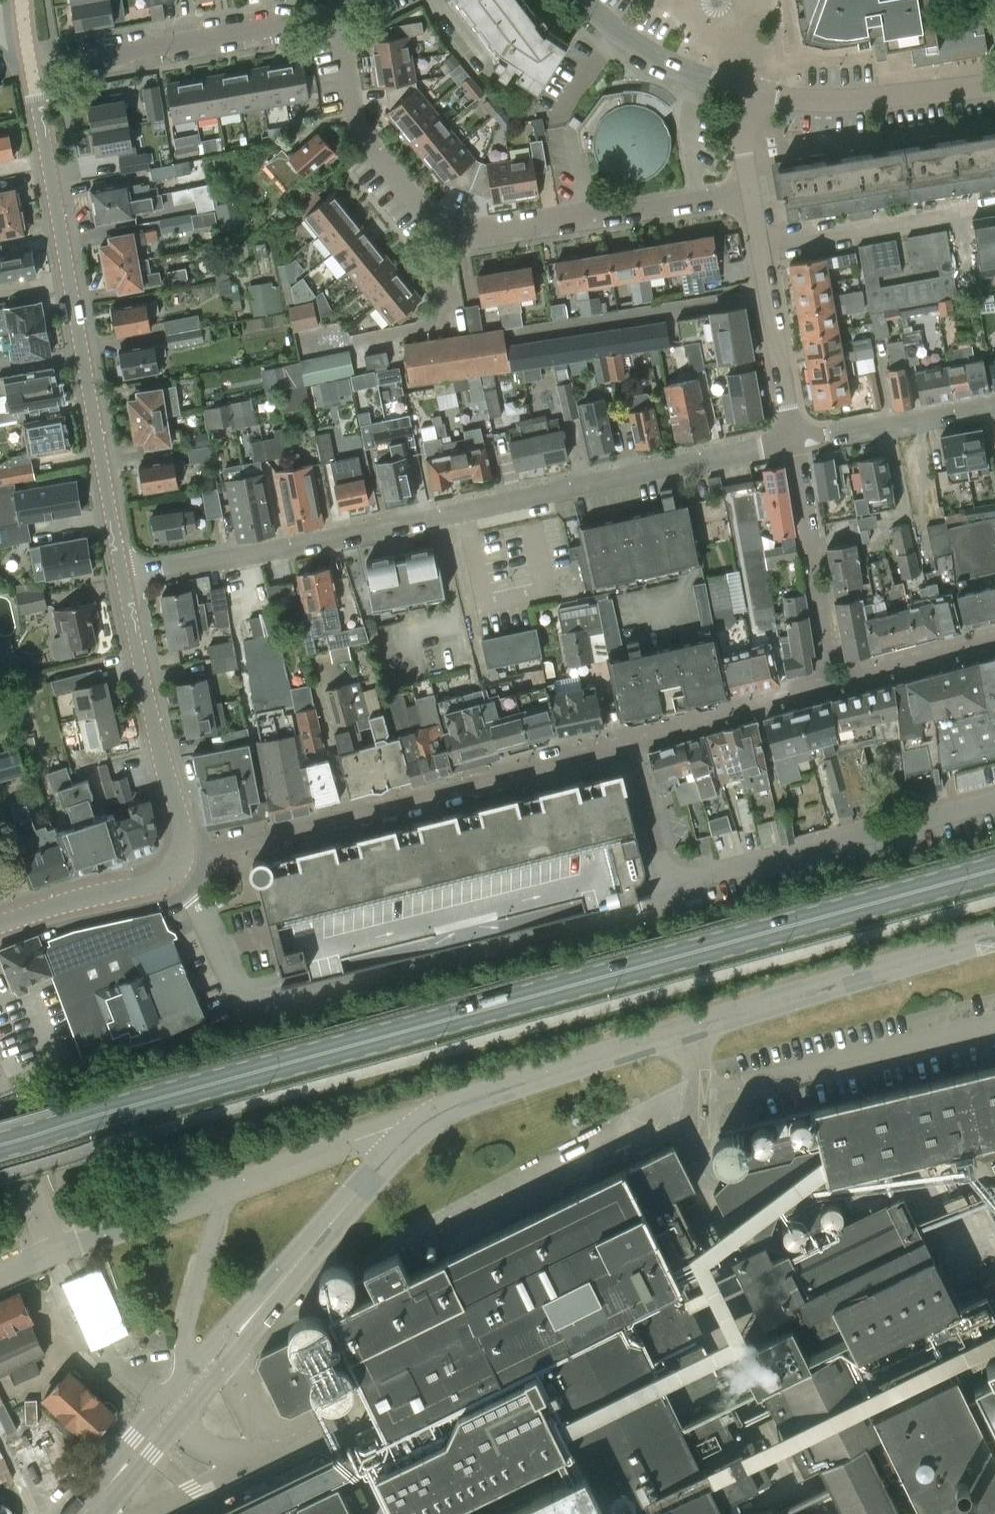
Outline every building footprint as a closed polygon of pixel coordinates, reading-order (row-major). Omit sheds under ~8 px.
[(72,5),(76,29),(114,22),(110,0),(98,0),(72,5)] [(494,67),(501,71),(498,76),(506,81),(517,64),(523,68),(516,80),(537,93),(569,44),(548,30),(526,0),(455,0),(499,58),(494,67)] [(801,22),(828,32),(828,35),(829,35),(835,33),(844,36),(845,41),(857,39),(858,46),(857,46),(858,48),(870,45),(870,44),(884,42),(885,50),(910,46),(913,66),(987,54),(980,11),(933,19),(930,0),(797,0),(801,22)] [(369,42),(373,65),(412,59),(408,36),(424,34),(422,22),(396,26),(398,38),(369,42)] [(443,63),(449,71),(458,63),(452,56),(443,63)] [(412,59),(373,65),(376,89),(385,87),(416,82),(412,59)] [(303,60),(279,64),(286,104),(309,100),(303,60)] [(279,64),(257,68),(264,108),(286,104),(279,64)] [(257,68),(235,72),(241,112),(264,108),(257,68)] [(235,72),(212,76),(219,116),(241,112),(235,72)] [(460,83),(474,100),(483,92),(470,75),(460,83)] [(212,76),(190,80),(196,119),(219,116),(212,76)] [(196,119),(190,80),(166,84),(173,123),(196,119)] [(400,131),(431,106),(417,88),(416,82),(385,87),(388,105),(386,107),(389,111),(386,114),(400,131)] [(159,85),(142,88),(148,120),(164,118),(159,85)] [(667,157),(668,154),(667,153),(669,147),(670,147),(670,144),(669,144),(669,137),(670,136),(669,134),(668,134),(666,128),(667,127),(666,125),(665,125),(662,120),(662,118),(664,115),(661,111),(652,105),(647,103),(645,106),(644,106),(643,106),(637,105),(637,104),(634,104),(634,105),(627,105),(627,104),(625,104),(623,91),(602,95),(582,123),(577,129),(581,151),(594,149),(594,150),(595,150),(597,156),(596,158),(597,159),(598,159),(602,165),(602,166),(603,168),(604,168),(608,171),(609,173),(610,174),(612,174),(617,177),(617,178),(619,179),(620,178),(627,179),(627,180),(629,180),(630,179),(637,179),(637,180),(639,180),(640,179),(646,177),(647,178),(649,177),(649,176),(654,172),(655,173),(657,171),(657,170),(661,166),(662,165),(664,163),(663,162),(666,157),(667,157)] [(89,107),(93,130),(128,124),(122,93),(109,95),(111,103),(89,107)] [(481,105),(491,116),(502,108),(492,96),(481,105)] [(400,131),(415,149),(446,124),(431,106),(400,131)] [(582,123),(573,116),(567,124),(576,130),(577,129),(582,123)] [(542,118),(532,120),(534,134),(544,132),(542,118)] [(128,124),(93,130),(97,154),(118,151),(122,173),(149,168),(147,154),(137,156),(135,146),(131,147),(128,124)] [(415,149),(429,167),(460,141),(446,124),(415,149)] [(289,126),(272,129),(275,143),(276,143),(290,130),(289,126)] [(14,159),(8,133),(0,135),(0,161),(14,159)] [(792,166),(801,221),(994,190),(994,133),(792,166)] [(265,165),(288,190),(303,176),(304,177),(334,151),(319,134),(291,159),(282,150),(265,165)] [(249,143),(248,136),(240,138),(241,145),(249,143)] [(201,141),(204,153),(224,149),(222,137),(201,141)] [(532,157),(509,160),(516,200),(539,196),(534,167),(546,165),(542,140),(530,142),(532,157)] [(460,141),(429,167),(444,185),(475,160),(460,141)] [(175,149),(176,158),(199,153),(198,144),(175,149)] [(486,164),(480,162),(470,187),(484,193),(485,199),(492,198),(493,204),(516,200),(509,160),(486,164)] [(151,168),(153,180),(177,176),(175,164),(151,168)] [(90,189),(93,207),(149,196),(147,185),(139,187),(139,185),(129,186),(128,183),(90,189)] [(193,187),(198,212),(216,209),(211,183),(193,187)] [(24,209),(20,190),(0,193),(0,213),(24,209)] [(297,210),(318,235),(349,210),(334,192),(320,204),(314,196),(297,210)] [(149,196),(93,207),(94,209),(90,212),(91,220),(96,221),(97,224),(134,217),(133,213),(143,211),(144,212),(163,209),(160,194),(149,196)] [(24,209),(0,213),(0,238),(28,233),(24,209)] [(318,235),(332,253),(363,228),(349,210),(318,235)] [(160,219),(162,233),(194,228),(191,214),(160,219)] [(971,219),(978,259),(981,279),(994,277),(994,215),(971,219)] [(332,253),(347,271),(378,245),(363,228),(332,253)] [(937,301),(952,298),(957,297),(952,273),(953,273),(945,230),(907,237),(912,269),(937,265),(939,275),(879,287),(877,276),(901,271),(895,239),(858,246),(866,289),(865,289),(870,313),(937,301)] [(102,246),(105,267),(138,260),(135,246),(153,242),(152,234),(143,235),(142,233),(133,235),(133,234),(110,238),(112,244),(102,246)] [(712,237),(684,241),(689,270),(701,268),(717,265),(712,237)] [(690,278),(689,270),(684,241),(658,246),(663,274),(681,271),(685,294),(693,293),(690,278)] [(36,275),(31,250),(4,255),(2,245),(0,245),(0,281),(36,275)] [(347,271),(361,289),(392,263),(378,245),(347,271)] [(632,250),(641,302),(653,300),(649,277),(663,274),(658,246),(632,250)] [(201,249),(203,260),(215,258),(213,247),(201,249)] [(607,254),(612,283),(629,280),(633,303),(641,302),(632,250),(607,254)] [(853,253),(837,256),(839,266),(855,263),(853,253)] [(607,254),(580,259),(585,288),(612,283),(607,254)] [(138,260),(105,267),(109,287),(119,285),(121,293),(143,289),(143,287),(153,285),(152,284),(160,282),(159,273),(152,274),(149,258),(138,260)] [(824,258),(789,264),(793,289),(829,283),(824,258)] [(561,292),(585,288),(580,259),(556,263),(561,292)] [(291,262),(278,265),(282,284),(296,280),(291,262)] [(361,289),(375,306),(406,281),(392,263),(361,289)] [(531,267),(503,272),(512,328),(523,326),(518,299),(535,296),(531,267)] [(216,271),(217,281),(229,279),(230,279),(228,270),(216,271)] [(499,302),(503,329),(512,328),(503,272),(478,276),(482,305),(499,302)] [(705,291),(702,276),(690,278),(693,293),(705,291)] [(292,286),(295,302),(312,299),(316,296),(316,295),(303,277),(292,286)] [(232,296),(229,279),(217,281),(220,298),(232,296)] [(278,310),(275,280),(247,283),(251,313),(278,310)] [(406,281),(375,306),(391,325),(422,299),(406,281)] [(793,289),(797,312),(862,301),(860,291),(831,296),(829,283),(793,289)] [(242,309),(239,291),(232,292),(235,310),(242,309)] [(979,298),(980,312),(994,311),(993,297),(979,298)] [(599,298),(587,300),(590,315),(601,313),(599,298)] [(937,301),(940,318),(955,315),(952,298),(937,301)] [(314,300),(300,303),(305,328),(319,326),(314,300)] [(590,315),(587,300),(579,301),(581,317),(590,315)] [(797,312),(802,337),(838,331),(835,315),(864,310),(862,301),(797,312)] [(115,322),(113,325),(114,330),(117,331),(118,336),(151,330),(148,314),(158,312),(156,302),(146,304),(146,302),(113,309),(115,322)] [(10,335),(10,336),(45,330),(40,303),(0,310),(0,320),(7,319),(10,335)] [(305,328),(300,303),(289,305),(294,331),(305,328)] [(551,306),(553,320),(568,318),(565,303),(551,306)] [(478,304),(465,306),(470,334),(482,332),(478,304)] [(743,307),(676,319),(680,344),(685,344),(698,342),(703,365),(749,357),(743,307)] [(870,313),(875,338),(888,335),(884,311),(870,313)] [(166,334),(200,327),(198,315),(164,321),(166,334)] [(618,335),(617,335),(620,354),(669,346),(666,322),(617,329),(618,335)] [(200,327),(166,334),(169,348),(204,342),(201,327),(200,327)] [(480,375),(493,373),(519,369),(516,350),(506,352),(503,329),(482,332),(470,334),(404,344),(407,368),(410,386),(434,382),(453,379),(480,375)] [(10,336),(10,335),(0,337),(3,350),(12,349),(14,362),(50,355),(45,330),(10,336)] [(904,351),(916,348),(922,347),(919,330),(901,333),(902,340),(904,351)] [(802,337),(806,359),(841,352),(838,331),(802,337)] [(957,333),(960,348),(962,348),(970,394),(988,391),(982,360),(974,361),(971,346),(970,346),(967,331),(957,333)] [(617,335),(607,336),(609,355),(620,354),(617,335)] [(607,336),(595,338),(598,357),(606,356),(609,355),(607,336)] [(853,350),(872,347),(870,337),(851,340),(853,350)] [(595,338),(584,340),(587,359),(592,358),(597,357),(598,357),(595,338)] [(584,340),(573,342),(576,361),(587,359),(584,340)] [(889,363),(884,364),(892,408),(913,405),(908,380),(909,380),(907,366),(904,351),(902,340),(887,342),(890,356),(887,357),(889,363)] [(564,362),(567,362),(576,361),(573,342),(561,343),(564,362)] [(704,369),(703,365),(698,342),(685,344),(690,372),(704,369)] [(550,345),(553,364),(554,364),(564,362),(561,343),(550,345)] [(120,365),(122,377),(125,376),(126,379),(159,372),(156,356),(166,354),(164,345),(154,347),(154,345),(121,351),(123,365),(120,365)] [(539,347),(542,366),(553,364),(550,345),(539,347)] [(528,349),(531,367),(542,366),(539,347),(528,349)] [(806,359),(810,383),(846,376),(843,362),(873,356),(872,347),(853,350),(841,352),(806,359)] [(650,349),(653,364),(660,363),(658,348),(650,349)] [(916,348),(904,351),(907,366),(919,364),(916,348)] [(970,394),(962,348),(960,348),(951,350),(954,365),(948,366),(954,397),(970,394)] [(516,350),(519,369),(531,367),(528,349),(516,350)] [(349,351),(336,353),(341,377),(353,374),(349,351)] [(364,355),(367,368),(389,364),(386,351),(364,355)] [(336,353),(324,356),(329,380),(341,377),(336,353)] [(622,354),(607,356),(611,379),(626,376),(622,354)] [(324,356),(312,359),(317,382),(329,380),(324,356)] [(598,357),(597,357),(592,358),(597,382),(611,379),(606,356),(598,357)] [(749,357),(730,361),(732,373),(727,374),(730,392),(721,394),(726,423),(751,418),(751,417),(762,415),(754,370),(752,370),(749,357)] [(300,361),(305,385),(317,382),(312,359),(300,361)] [(300,362),(289,364),(294,386),(305,384),(300,362)] [(564,362),(554,364),(559,384),(556,384),(564,419),(579,416),(567,362),(564,362)] [(282,365),(265,369),(270,392),(287,388),(282,365)] [(954,397),(948,366),(915,372),(920,403),(954,397)] [(57,386),(54,368),(0,377),(0,396),(57,386)] [(865,373),(872,409),(881,407),(874,371),(865,373)] [(493,373),(480,375),(489,417),(501,415),(493,373)] [(468,379),(473,402),(485,400),(480,376),(468,379)] [(846,376),(810,383),(814,406),(850,400),(846,376)] [(665,385),(675,440),(709,433),(698,378),(665,385)] [(455,391),(453,379),(434,382),(436,395),(455,391)] [(320,385),(306,388),(310,406),(324,403),(325,408),(340,405),(335,380),(319,384),(320,385)] [(310,406),(306,388),(305,385),(279,391),(283,411),(310,406)] [(0,396),(0,412),(0,425),(27,420),(25,410),(62,404),(59,386),(57,386),(0,396)] [(133,421),(167,415),(180,413),(175,386),(137,393),(138,399),(130,400),(133,421)] [(626,398),(637,449),(661,444),(650,393),(645,390),(629,393),(626,398)] [(582,403),(593,452),(614,447),(603,398),(582,403)] [(232,403),(236,418),(252,414),(249,399),(232,403)] [(203,409),(207,429),(232,424),(229,404),(203,409)] [(531,418),(534,435),(536,435),(542,463),(567,458),(561,429),(560,429),(557,419),(547,421),(545,414),(531,418)] [(167,415),(133,421),(137,442),(145,441),(147,448),(172,444),(171,442),(180,440),(179,431),(170,432),(167,415)] [(399,425),(386,428),(400,494),(416,490),(408,456),(407,456),(405,447),(404,447),(402,441),(414,438),(409,415),(397,417),(399,425)] [(70,450),(65,418),(25,425),(30,457),(31,457),(70,450)] [(400,494),(386,428),(373,431),(371,423),(360,425),(365,448),(375,446),(377,453),(375,453),(378,463),(376,463),(383,497),(400,494)] [(440,438),(447,436),(444,423),(434,425),(439,444),(426,446),(428,457),(426,458),(432,487),(450,483),(449,479),(440,438)] [(274,437),(262,440),(266,460),(279,457),(277,448),(289,446),(285,425),(272,428),(274,437)] [(266,460),(262,440),(258,441),(255,427),(247,429),(254,462),(266,460)] [(465,438),(464,438),(472,474),(473,474),(473,478),(491,475),(485,446),(484,446),(480,427),(463,431),(465,438)] [(536,435),(534,435),(522,438),(520,427),(508,430),(510,440),(509,441),(516,469),(542,463),(536,435)] [(980,429),(961,433),(969,479),(979,477),(979,473),(988,472),(980,429)] [(315,435),(321,464),(335,461),(330,432),(315,435)] [(969,479),(961,433),(940,437),(948,482),(969,479)] [(450,436),(447,436),(440,438),(449,479),(472,474),(464,438),(451,441),(450,436)] [(210,446),(188,449),(190,464),(212,460),(210,446)] [(31,457),(30,457),(29,453),(13,456),(0,463),(0,468),(32,462),(31,457)] [(294,468),(302,467),(299,453),(291,455),(294,468)] [(865,497),(868,512),(896,507),(892,487),(890,487),(884,456),(858,461),(865,497)] [(836,486),(842,485),(840,472),(839,464),(833,465),(832,458),(813,461),(818,497),(838,494),(836,486)] [(173,460),(140,465),(142,480),(140,482),(141,488),(144,489),(145,493),(178,487),(175,473),(187,471),(185,460),(173,462),(173,460)] [(15,482),(36,478),(32,462),(0,468),(0,485),(15,482)] [(840,472),(848,471),(846,463),(839,464),(840,472)] [(311,465),(294,468),(305,527),(323,524),(311,465)] [(766,489),(754,491),(756,505),(788,499),(782,466),(763,470),(764,470),(756,472),(757,479),(765,478),(766,489)] [(305,527),(294,468),(275,472),(286,531),(305,527)] [(263,474),(244,477),(245,479),(246,478),(257,536),(275,533),(263,474)] [(720,476),(708,478),(710,491),(722,489),(722,486),(720,476)] [(245,479),(244,477),(227,481),(238,540),(257,536),(246,478),(245,479)] [(335,485),(339,507),(367,501),(363,479),(335,485)] [(0,485),(0,546),(31,541),(28,525),(36,523),(36,519),(81,512),(75,480),(16,490),(15,482),(0,485)] [(722,489),(745,618),(745,617),(751,647),(749,648),(756,687),(778,681),(776,675),(769,643),(768,643),(767,637),(779,635),(776,624),(772,600),(767,568),(764,549),(762,539),(759,518),(756,505),(754,491),(752,480),(722,486),(722,489)] [(585,588),(592,586),(608,582),(610,588),(616,587),(614,581),(701,561),(698,545),(695,531),(694,525),(693,524),(689,500),(674,503),(671,487),(660,489),(665,513),(580,531),(583,543),(568,546),(570,558),(578,557),(585,588)] [(204,492),(208,516),(221,514),(217,490),(204,492)] [(868,512),(865,497),(853,499),(856,514),(868,512)] [(794,540),(788,499),(756,505),(759,518),(771,516),(774,535),(781,535),(783,547),(795,545),(794,540)] [(964,508),(966,519),(994,513),(994,502),(964,508)] [(151,516),(155,540),(158,540),(158,538),(186,534),(185,530),(196,529),(194,511),(183,512),(183,511),(151,516)] [(994,517),(947,528),(952,552),(955,586),(955,588),(964,627),(994,620),(994,521),(994,517)] [(848,521),(851,536),(860,535),(857,519),(848,521)] [(892,526),(897,554),(913,551),(907,522),(892,526)] [(960,631),(950,589),(955,588),(955,586),(952,552),(947,528),(945,522),(926,526),(936,569),(923,572),(924,575),(926,586),(936,636),(960,631)] [(870,540),(868,529),(859,531),(861,542),(870,540)] [(58,576),(63,581),(69,580),(72,574),(92,570),(86,537),(30,547),(36,580),(46,579),(58,576)] [(833,588),(860,583),(860,584),(861,584),(855,543),(826,547),(833,588)] [(764,549),(767,568),(776,567),(776,560),(797,557),(795,545),(783,547),(764,549)] [(426,602),(446,599),(440,566),(437,566),(433,547),(394,555),(366,560),(370,580),(367,580),(373,613),(392,609),(391,603),(425,596),(426,602)] [(913,551),(897,554),(902,577),(919,573),(913,551)] [(871,597),(863,599),(872,651),(872,653),(914,642),(906,591),(906,590),(903,582),(901,582),(893,583),(890,571),(886,558),(866,563),(868,577),(871,597)] [(317,570),(314,571),(326,628),(340,626),(335,603),(338,602),(331,567),(327,568),(324,565),(319,567),(317,570)] [(326,628),(314,571),(311,571),(308,569),(303,570),(301,573),(297,574),(304,609),(307,608),(309,618),(298,621),(305,644),(315,641),(314,636),(327,634),(326,628)] [(725,573),(704,577),(705,582),(713,621),(725,620),(732,611),(725,573)] [(905,585),(906,590),(906,591),(914,642),(936,636),(926,586),(924,575),(919,576),(920,582),(905,585)] [(281,581),(266,585),(270,599),(277,596),(281,581)] [(713,621),(705,582),(691,585),(700,629),(714,626),(713,621)] [(872,651),(863,599),(860,584),(833,588),(835,601),(845,657),(872,651)] [(16,592),(21,613),(47,607),(43,586),(16,592)] [(210,589),(214,612),(228,610),(224,586),(210,589)] [(162,595),(166,620),(194,615),(194,616),(206,614),(204,602),(198,603),(196,593),(195,592),(194,590),(192,590),(190,590),(162,595)] [(812,653),(803,595),(784,598),(786,606),(779,607),(781,623),(776,624),(779,635),(787,674),(812,669),(811,662),(813,661),(812,653)] [(588,626),(601,624),(597,602),(557,610),(561,632),(565,631),(588,626)] [(61,636),(55,638),(51,644),(54,658),(61,662),(89,654),(87,646),(94,644),(89,620),(92,620),(92,618),(96,616),(93,603),(51,613),(56,632),(60,631),(61,636)] [(228,610),(214,612),(215,621),(222,628),(231,626),(228,610)] [(251,617),(255,638),(277,634),(274,613),(251,617)] [(194,615),(166,620),(168,632),(162,633),(164,645),(170,644),(170,646),(199,641),(194,616),(194,615)] [(715,631),(716,638),(728,694),(756,687),(749,648),(751,647),(745,617),(745,618),(733,620),(734,627),(715,631)] [(594,660),(588,626),(565,631),(561,632),(560,632),(567,665),(594,660)] [(482,640),(488,665),(540,654),(534,628),(482,640)] [(303,751),(297,711),(277,634),(255,638),(243,640),(253,701),(260,741),(257,742),(272,819),(316,809),(315,805),(306,764),(307,764),(303,751)] [(728,694),(716,638),(642,655),(637,637),(626,639),(629,651),(608,655),(621,717),(728,694)] [(209,645),(212,659),(236,654),(233,640),(209,645)] [(348,644),(331,647),(333,661),(351,657),(348,644)] [(236,654),(212,659),(214,671),(238,667),(236,654)] [(978,662),(981,683),(984,682),(985,685),(988,684),(994,756),(994,657),(978,662)] [(939,673),(926,676),(935,722),(939,764),(940,770),(994,756),(988,684),(985,685),(984,682),(981,683),(978,662),(939,672),(939,673)] [(74,690),(81,718),(114,710),(107,682),(91,686),(87,671),(51,680),(55,694),(74,690)] [(926,676),(893,685),(900,734),(900,735),(902,754),(904,774),(906,796),(942,787),(940,770),(939,764),(935,722),(926,676)] [(178,684),(183,709),(211,704),(205,678),(178,684)] [(369,715),(362,691),(360,681),(325,691),(334,724),(369,715)] [(552,697),(557,732),(557,734),(590,727),(591,729),(606,725),(604,713),(602,714),(600,704),(606,703),(604,689),(599,690),(598,684),(558,695),(555,683),(547,685),(550,696),(552,697)] [(313,704),(309,684),(292,688),(297,708),(313,704)] [(481,689),(498,748),(507,745),(509,749),(510,752),(548,741),(547,734),(557,732),(552,697),(550,696),(547,685),(493,699),(489,687),(481,689)] [(893,685),(866,692),(868,700),(859,702),(867,741),(868,743),(900,735),(900,734),(893,685)] [(362,691),(369,715),(382,713),(375,687),(362,691)] [(436,701),(454,771),(459,769),(460,769),(461,768),(462,767),(462,766),(462,765),(462,763),(494,754),(495,754),(496,753),(497,752),(497,751),(497,749),(497,748),(498,748),(481,689),(471,692),(475,704),(465,707),(462,694),(436,701)] [(423,727),(417,703),(407,706),(403,692),(389,697),(400,735),(412,779),(414,783),(441,775),(427,726),(423,727)] [(866,692),(832,701),(846,805),(851,804),(874,797),(861,744),(868,743),(867,741),(859,702),(868,700),(866,692)] [(454,771),(436,701),(434,693),(415,698),(417,703),(423,727),(427,726),(441,775),(454,771)] [(211,704),(183,709),(188,735),(227,727),(222,701),(211,704)] [(807,744),(811,757),(821,755),(838,816),(853,812),(851,804),(846,805),(832,701),(799,710),(809,744),(807,744)] [(10,706),(0,709),(0,714),(4,727),(16,723),(10,706)] [(315,707),(297,711),(303,751),(324,746),(315,707)] [(114,710),(81,718),(88,746),(73,750),(78,763),(107,757),(104,744),(121,740),(114,710)] [(810,757),(811,757),(807,744),(809,744),(799,710),(765,719),(775,754),(772,755),(777,770),(781,782),(799,777),(796,762),(810,758),(810,757)] [(412,779),(400,735),(389,738),(386,736),(387,734),(389,731),(384,712),(382,713),(369,715),(372,725),(377,742),(377,741),(389,785),(412,779)] [(756,721),(732,728),(748,792),(769,787),(766,769),(756,721)] [(224,733),(226,747),(249,742),(250,742),(247,728),(224,733)] [(377,742),(376,742),(357,748),(354,745),(349,728),(336,732),(341,751),(339,752),(350,796),(373,789),(373,790),(389,785),(377,741),(377,742)] [(748,792),(732,728),(707,735),(721,781),(739,776),(745,798),(739,799),(744,831),(755,830),(749,797),(748,792)] [(703,736),(684,742),(692,768),(698,791),(701,798),(716,794),(708,770),(713,768),(703,736)] [(249,742),(226,747),(193,753),(197,774),(199,774),(200,783),(198,783),(206,822),(252,812),(250,800),(260,799),(249,742)] [(692,768),(684,742),(648,753),(656,779),(657,779),(660,792),(661,791),(675,787),(680,804),(701,798),(698,791),(692,768)] [(26,773),(18,746),(0,751),(0,780),(26,773)] [(28,750),(32,763),(42,760),(38,747),(28,750)] [(891,756),(893,775),(904,774),(902,754),(891,756)] [(328,759),(307,764),(306,764),(315,805),(340,798),(328,759)] [(111,780),(112,780),(107,762),(98,765),(108,803),(117,801),(111,780)] [(56,833),(69,868),(72,874),(100,865),(72,784),(67,769),(48,775),(55,794),(59,793),(64,808),(68,806),(74,827),(56,833)] [(379,953),(378,947),(551,904),(553,912),(555,919),(651,895),(650,889),(621,773),(268,861),(266,859),(264,859),(262,858),(260,858),(259,859),(256,860),(255,861),(254,862),(253,863),(252,864),(252,866),(252,867),(251,868),(251,869),(252,871),(252,872),(253,873),(254,875),(256,876),(258,878),(281,971),(293,968),(295,973),(297,983),(382,962),(379,953)] [(127,775),(112,780),(111,780),(117,801),(117,802),(133,797),(127,775)] [(88,779),(72,784),(100,865),(127,856),(127,855),(117,820),(114,813),(96,820),(89,799),(94,798),(88,779)] [(132,815),(117,820),(127,855),(155,846),(158,839),(150,799),(130,805),(132,815)] [(69,868),(56,833),(54,827),(48,829),(46,825),(40,827),(39,824),(34,825),(27,804),(13,809),(17,820),(15,821),(37,879),(69,868)] [(789,808),(775,810),(781,842),(794,840),(789,808)] [(709,824),(712,835),(732,830),(730,819),(709,824)] [(758,830),(757,830),(760,844),(772,841),(767,819),(756,822),(758,830)] [(53,974),(66,1011),(83,1056),(146,1042),(173,1031),(205,1016),(185,970),(186,970),(162,910),(77,925),(52,935),(54,942),(42,947),(53,974)] [(53,974),(42,947),(38,935),(0,949),(0,955),(13,989),(14,988),(19,994),(28,991),(28,983),(53,974)] [(813,1185),(994,1142),(994,1065),(811,1109),(811,1110),(727,1130),(737,1172),(736,1172),(716,1192),(743,1248),(772,1234),(779,1214),(816,1200),(813,1185)] [(515,1513),(723,1513),(718,1504),(770,1481),(700,1340),(705,1337),(680,1285),(711,1270),(698,1244),(668,1260),(651,1225),(701,1200),(673,1143),(330,1313),(336,1325),(320,1333),(334,1362),(335,1361),(348,1386),(362,1379),(387,1431),(528,1360),(537,1378),(567,1437),(582,1467),(565,1475),(570,1486),(515,1513)] [(989,1435),(994,1432),(994,1300),(990,1303),(985,1292),(957,1306),(932,1256),(994,1225),(994,1221),(988,1205),(909,1245),(887,1203),(786,1252),(780,1239),(734,1260),(764,1321),(801,1303),(827,1356),(762,1388),(803,1472),(819,1464),(844,1513),(900,1513),(864,1441),(882,1432),(923,1513),(994,1513),(994,1447),(989,1435)] [(13,1367),(19,1380),(39,1371),(33,1359),(45,1353),(30,1321),(32,1320),(19,1292),(0,1301),(0,1374),(13,1367)] [(103,1402),(79,1379),(82,1376),(74,1369),(71,1372),(69,1370),(44,1398),(62,1415),(55,1424),(76,1443),(84,1435),(89,1440),(103,1423),(105,1424),(111,1423),(118,1416),(117,1408),(110,1401),(104,1401),(103,1402)] [(567,1437),(537,1378),(462,1415),(375,1458),(402,1513),(412,1513),(489,1476),(567,1437)] [(8,1434),(17,1429),(4,1402),(0,1404),(0,1418),(8,1434)] [(12,1476),(0,1451),(0,1482),(12,1476)] [(337,1482),(296,1502),(302,1513),(352,1513),(337,1482)]
